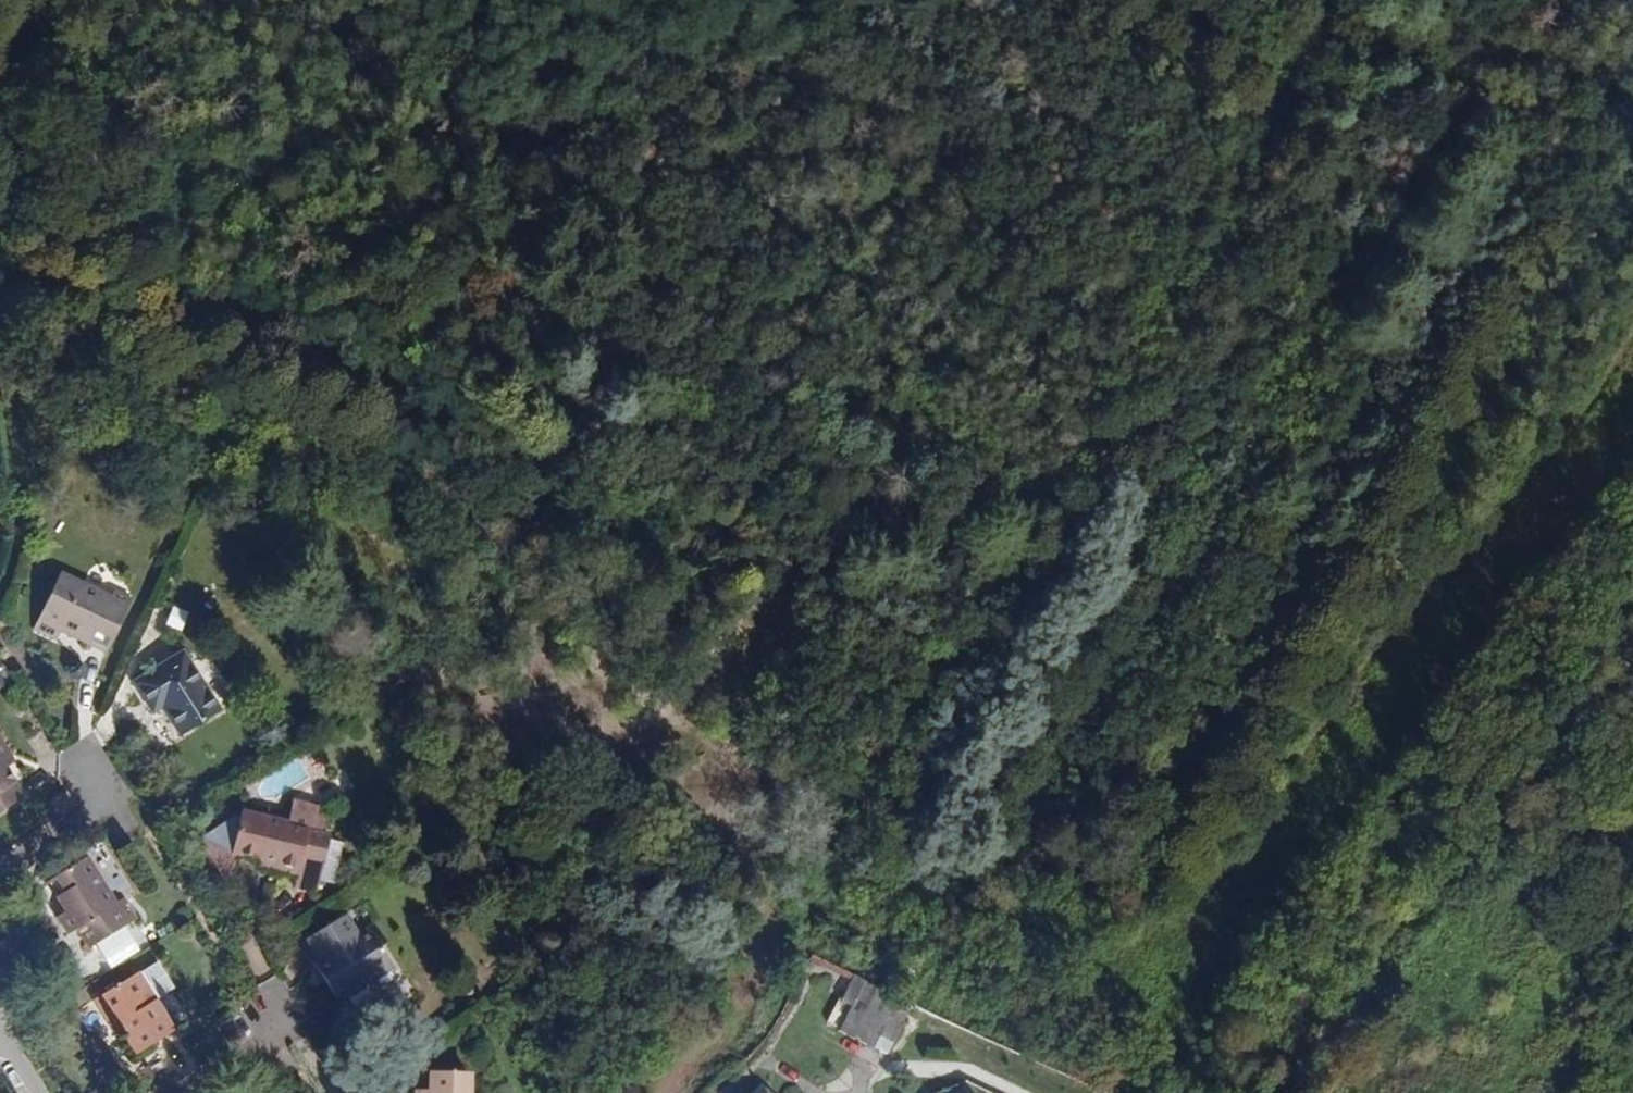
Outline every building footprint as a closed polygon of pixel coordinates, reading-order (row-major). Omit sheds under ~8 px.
[(60,572),(34,630),(55,640),(60,628),(108,649),(131,596),(113,588),(110,595),(60,572)] [(184,630),(192,612),(175,606),(168,624),(184,630)] [(179,652),(135,680),(152,706),(159,701),(179,733),(216,710),(179,652)] [(10,684),(2,667),(0,668),(0,688),(10,684)] [(27,794),(2,749),(7,746),(0,734),(0,809),(27,794)] [(322,833),(325,815),(325,807),(297,799),(291,820),(243,807),(241,814),(235,814),(195,838),(220,875),(231,870),(237,850),(276,860),(275,866),(296,871),(293,886),(315,892),(330,836),(322,833)] [(84,860),(46,881),(60,907),(54,911),(68,934),(75,930),(91,953),(138,922),(123,898),(112,906),(84,860)] [(313,953),(307,957),(333,1000),(369,978),(373,985),(396,970),(381,945),(385,942),(369,917),(354,926),(346,914),(304,940),(313,953)] [(137,973),(96,998),(107,1016),(114,1012),(140,1053),(174,1033),(137,973)] [(884,1054),(907,1011),(858,985),(835,1028),(884,1054)] [(428,1092),(473,1092),(475,1067),(435,1064),(434,1077),(429,1077),(428,1092)]
